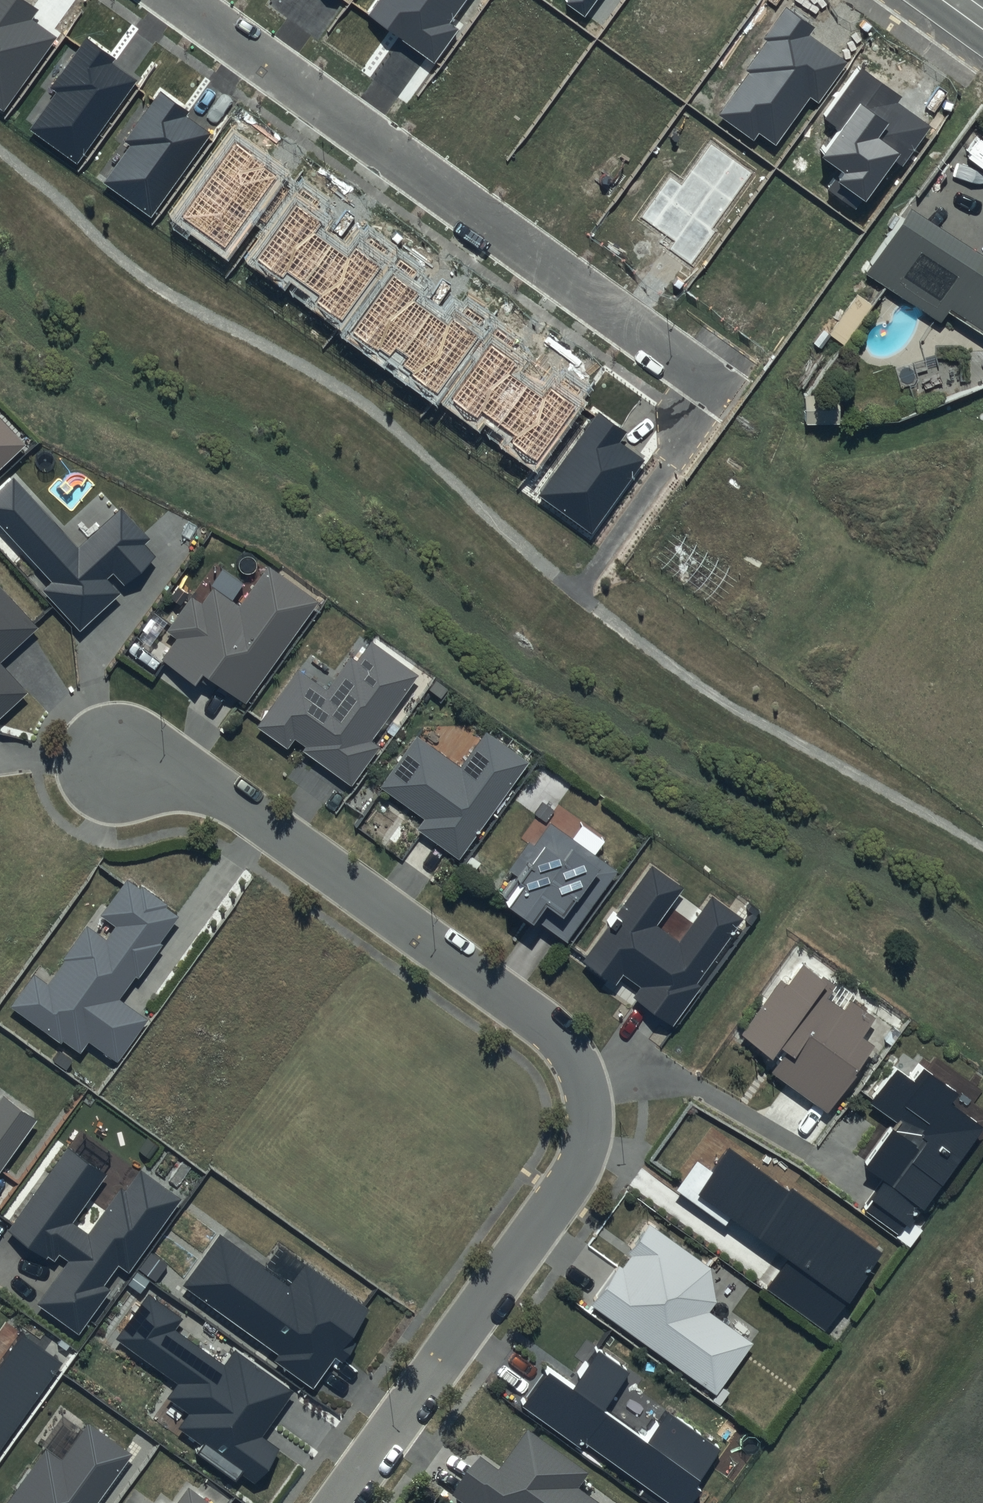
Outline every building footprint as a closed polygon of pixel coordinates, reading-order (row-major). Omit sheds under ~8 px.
[(24,0),(0,0),(0,108),(4,110),(56,37),(31,20),(38,10),(24,0)] [(368,13),(435,61),(458,30),(449,23),(466,0),(378,0),(368,13)] [(568,3),(584,15),(596,0),(571,0),(568,3)] [(817,27),(786,5),(763,39),(766,41),(746,69),(750,72),(721,114),(754,137),(758,131),(776,144),(809,97),(819,103),(848,61),(811,35),(817,27)] [(117,57),(87,36),(51,89),(56,92),(28,131),(77,165),(137,80),(113,64),(117,57)] [(904,95),(860,63),(820,117),(837,130),(820,154),(848,174),(833,193),(858,211),(896,159),(903,164),(931,125),(900,102),(904,95)] [(188,111),(161,91),(125,141),(130,144),(103,182),(151,215),(209,133),(185,116),(188,111)] [(752,174),(711,144),(681,186),(670,178),(642,217),(674,240),(668,248),(692,266),(716,232),(711,229),(752,174)] [(235,146),(183,218),(225,248),(250,213),(264,224),(291,187),(235,146)] [(324,206),(303,191),(255,257),(283,277),(287,271),(320,295),(315,302),(342,322),(392,252),(365,232),(353,247),(314,219),(324,206)] [(907,210),(863,275),(914,307),(923,313),(940,324),(946,313),(982,337),(982,258),(907,210)] [(405,367),(438,391),(488,322),(462,303),(446,324),(415,302),(423,291),(412,283),(418,275),(402,263),(353,330),(388,356),(395,346),(411,358),(405,367)] [(516,346),(495,331),(447,398),(475,418),(479,411),(512,435),(507,443),(534,462),(584,392),(557,372),(545,388),(506,360),(516,346)] [(626,432),(598,412),(538,495),(593,534),(646,462),(618,442),(626,432)] [(0,413),(0,461),(24,439),(0,413)] [(78,547),(15,478),(0,492),(0,525),(53,583),(44,591),(80,630),(120,594),(106,579),(113,573),(124,586),(156,557),(145,544),(151,539),(122,507),(78,547)] [(321,602),(268,564),(237,606),(214,589),(202,606),(191,598),(166,631),(177,639),(161,660),(195,684),(203,674),(246,705),(321,602)] [(36,628),(0,589),(0,662),(36,628)] [(418,675),(371,643),(358,661),(350,656),(327,689),(298,669),(258,727),(288,747),(294,739),(305,747),(302,751),(352,786),(379,747),(371,742),(418,675)] [(27,693),(0,664),(0,718),(27,693)] [(530,763),(486,732),(460,768),(417,737),(380,788),(425,820),(418,830),(460,860),(530,763)] [(618,872),(551,824),(535,847),(530,843),(510,871),(517,876),(500,901),(535,926),(538,922),(567,942),(618,872)] [(684,888),(653,865),(584,960),(616,983),(623,974),(640,987),(632,997),(673,1027),(702,987),(698,984),(745,918),(713,895),(679,942),(657,926),(684,888)] [(179,916),(128,880),(103,916),(118,926),(107,941),(87,927),(48,984),(34,974),(10,1009),(80,1057),(88,1045),(117,1065),(148,1020),(121,1001),(179,916)] [(834,987),(804,966),(790,986),(781,980),(742,1035),(777,1060),(768,1072),(829,1115),(877,1048),(862,1038),(876,1019),(850,1001),(842,1011),(825,999),(834,987)] [(895,1069),(870,1104),(895,1122),(863,1164),(883,1179),(861,1208),(898,1235),(919,1207),(925,1211),(982,1132),(982,1126),(953,1104),(960,1094),(924,1068),(913,1083),(895,1069)] [(40,1120),(6,1096),(0,1104),(0,1175),(40,1120)] [(68,1148),(8,1232),(53,1264),(59,1255),(68,1261),(37,1304),(79,1333),(110,1289),(105,1286),(118,1267),(128,1274),(182,1200),(141,1171),(126,1192),(122,1189),(88,1236),(70,1224),(106,1175),(68,1148)] [(789,1193),(728,1150),(713,1173),(697,1162),(677,1190),(726,1224),(731,1217),(789,1258),(766,1289),(828,1333),(885,1253),(792,1188),(789,1193)] [(595,1288),(587,1300),(712,1390),(750,1337),(705,1306),(713,1295),(707,1262),(646,1218),(644,1221),(639,1217),(590,1285),(595,1288)] [(289,1284),(220,1234),(183,1286),(278,1354),(273,1360),(313,1389),(335,1358),(342,1363),(356,1343),(350,1339),(372,1308),(306,1261),(289,1284)] [(186,1318),(148,1291),(114,1339),(180,1385),(170,1399),(192,1415),(183,1428),(205,1443),(198,1454),(237,1481),(242,1474),(255,1484),(280,1448),(265,1438),(298,1391),(235,1347),(224,1362),(178,1330),(186,1318)] [(62,1363),(23,1335),(0,1366),(0,1449),(62,1363)] [(600,1352),(573,1390),(546,1372),(521,1407),(581,1449),(584,1445),(668,1502),(692,1502),(699,1492),(694,1489),(721,1450),(667,1412),(646,1442),(603,1412),(630,1373),(600,1352)] [(89,1422),(62,1459),(47,1449),(8,1502),(100,1502),(135,1455),(89,1422)] [(527,1430),(499,1470),(479,1456),(451,1495),(462,1502),(599,1502),(578,1488),(588,1473),(527,1430)] [(189,1487),(178,1502),(211,1502),(189,1487)]
